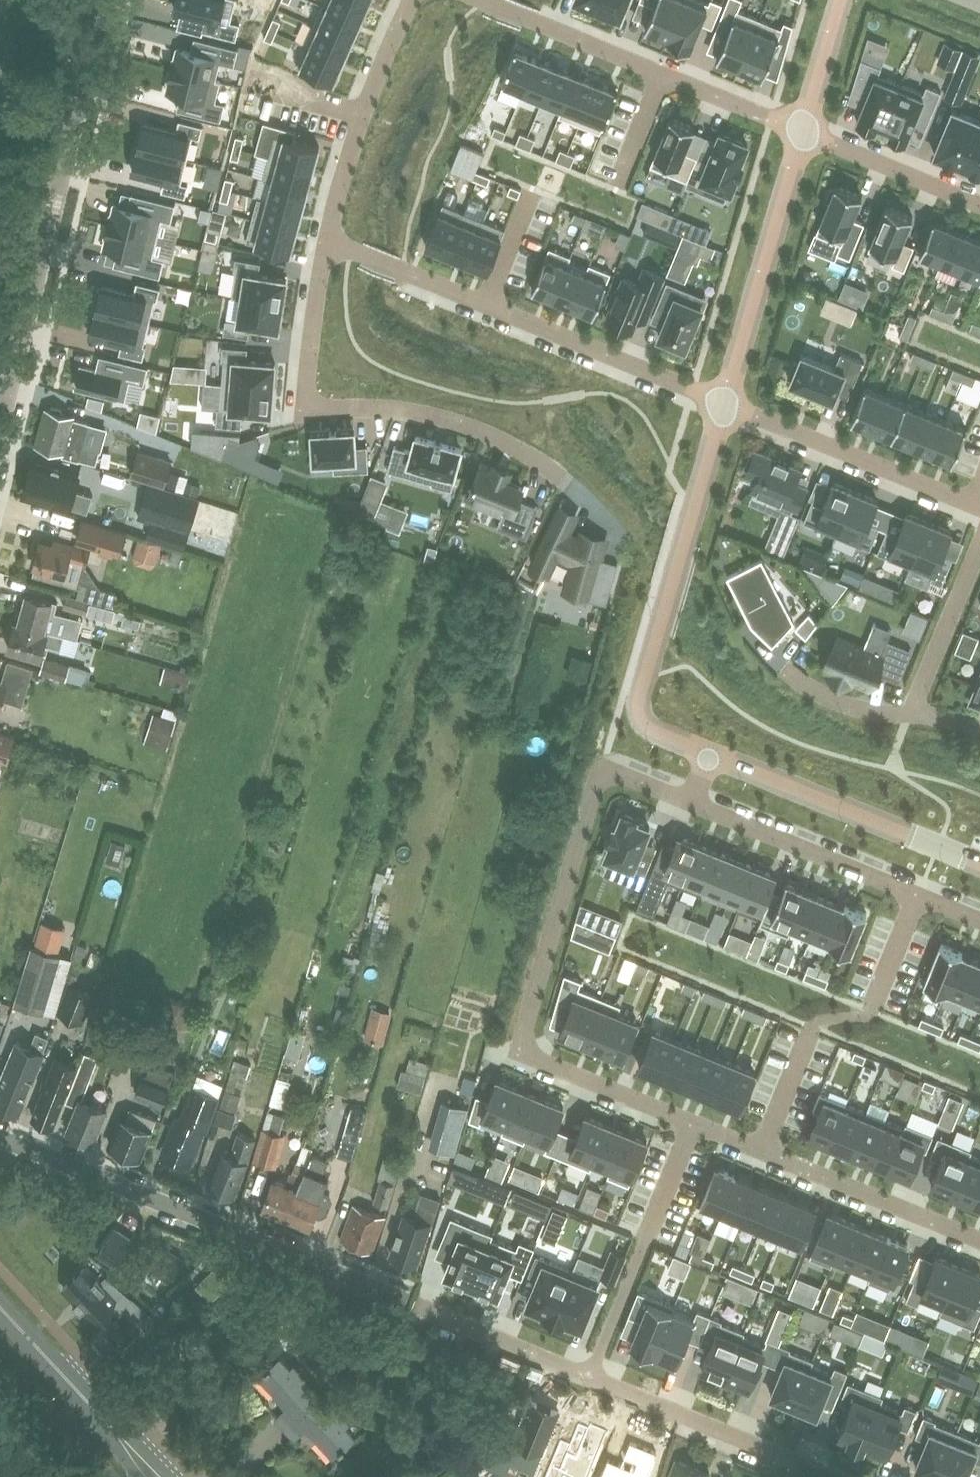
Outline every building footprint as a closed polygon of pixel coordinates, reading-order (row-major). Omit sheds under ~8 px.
[(174,7),(207,15),(203,29),(236,37),(240,22),(230,20),(235,0),(176,0),(174,7)] [(323,3),(361,20),(369,1),(368,0),(324,0),(323,3)] [(597,9),(601,0),(576,0),(597,9)] [(597,9),(621,18),(628,0),(601,0),(597,9)] [(667,40),(683,0),(641,0),(654,6),(645,28),(667,37),(666,39),(667,40)] [(667,40),(690,49),(701,22),(712,27),(722,3),(715,0),(710,0),(709,3),(702,0),(683,0),(667,40)] [(760,19),(738,10),(742,0),(727,0),(715,31),(726,35),(716,58),(721,59),(719,63),(734,69),(736,66),(740,67),(760,19)] [(314,24),(352,40),(361,20),(323,3),(314,24)] [(273,17),(269,27),(276,31),(281,21),(273,17)] [(773,52),(784,57),(793,25),(784,21),(781,28),(760,19),(740,67),(762,77),(773,52)] [(314,24),(305,43),(343,60),(352,40),(314,24)] [(276,31),(269,27),(264,38),(272,41),(276,31)] [(177,47),(171,68),(220,80),(221,79),(216,78),(220,61),(234,64),(238,47),(194,36),(191,51),(177,47)] [(296,64),(334,81),(343,60),(305,43),(296,64)] [(516,48),(502,82),(523,90),(537,57),(516,48)] [(958,65),(946,95),(960,101),(972,71),(978,55),(964,50),(958,65)] [(248,56),(241,54),(239,65),(246,67),(248,56)] [(537,57),(523,90),(542,98),(540,102),(541,103),(557,65),(537,57)] [(883,128),(901,84),(878,74),(881,67),(861,58),(852,90),(868,96),(857,122),(875,129),(877,126),(883,128)] [(557,65),(541,103),(560,111),(558,115),(559,115),(576,73),(557,65)] [(171,68),(166,90),(180,93),(177,108),(221,119),(225,102),(216,99),(220,80),(171,68)] [(576,73),(559,115),(579,124),(596,82),(576,73)] [(596,82),(579,124),(600,132),(617,90),(596,82)] [(924,93),(901,84),(883,128),(889,131),(887,134),(905,142),(913,123),(926,129),(941,91),(927,86),(924,93)] [(962,166),(979,123),(979,121),(953,109),(934,154),(943,158),(943,159),(955,164),(955,163),(962,166)] [(687,181),(697,157),(685,151),(695,127),(670,117),(650,165),(687,180),(687,181)] [(144,122),(138,146),(187,158),(193,135),(199,136),(202,124),(179,119),(176,130),(144,122)] [(962,166),(969,169),(969,170),(979,174),(979,123),(962,166)] [(277,124),(269,156),(276,158),(314,168),(320,145),(294,138),(297,129),(277,124)] [(495,126),(492,134),(503,138),(506,131),(495,126)] [(520,132),(516,143),(523,147),(528,135),(520,132)] [(697,157),(687,181),(701,186),(703,180),(731,192),(737,176),(738,176),(743,164),(740,163),(748,144),(720,133),(715,145),(713,149),(714,149),(709,161),(698,156),(697,157)] [(236,135),(233,146),(241,148),(244,137),(236,135)] [(528,135),(523,147),(531,150),(535,138),(528,135)] [(484,152),(462,143),(456,157),(479,166),(484,152)] [(138,146),(132,170),(164,177),(162,189),(185,195),(188,183),(181,181),(187,158),(138,146)] [(233,146),(230,157),(238,159),(241,148),(233,146)] [(560,149),(556,160),(563,163),(568,152),(560,149)] [(568,152),(563,163),(571,166),(575,155),(568,152)] [(269,156),(263,177),(308,189),(314,168),(276,158),(269,156)] [(480,172),(477,180),(487,184),(490,177),(480,172)] [(226,177),(223,188),(231,190),(233,179),(226,177)] [(258,196),(257,197),(302,209),(308,189),(263,177),(263,178),(272,180),(267,199),(258,196)] [(829,201),(816,233),(841,243),(837,252),(838,253),(850,258),(864,223),(853,218),(862,195),(836,184),(834,189),(831,187),(826,200),(829,201)] [(511,185),(508,192),(518,197),(521,189),(511,185)] [(223,188),(220,199),(228,201),(231,190),(223,188)] [(114,203),(108,224),(157,236),(162,218),(171,220),(175,203),(131,192),(128,206),(114,203)] [(257,197),(252,218),(297,230),(302,209),(257,197)] [(469,201),(465,211),(484,219),(489,209),(469,201)] [(443,202),(426,245),(447,254),(465,211),(443,202)] [(668,228),(674,215),(644,203),(638,216),(668,228)] [(198,218),(209,221),(213,208),(201,205),(198,218)] [(912,216),(886,205),(868,250),(894,260),(892,265),(904,270),(914,246),(902,241),(912,216)] [(465,211),(447,254),(467,262),(484,219),(465,211)] [(574,212),(571,219),(583,224),(586,217),(574,212)] [(674,215),(668,228),(694,238),(705,243),(711,230),(699,226),(674,215)] [(252,218),(246,240),(291,252),(297,230),(252,218)] [(484,219),(467,262),(488,271),(505,228),(484,219)] [(593,219),(588,230),(601,236),(606,225),(593,219)] [(940,262),(954,229),(933,220),(920,253),(940,262)] [(648,222),(643,234),(675,248),(680,235),(648,222)] [(108,224),(103,246),(117,249),(114,264),(160,275),(164,258),(153,255),(157,236),(108,224)] [(960,270),(974,237),(954,229),(940,262),(960,270)] [(208,230),(205,238),(216,241),(218,233),(208,230)] [(620,230),(614,244),(624,248),(630,234),(620,230)] [(816,233),(809,249),(834,259),(837,252),(841,243),(816,233)] [(683,235),(667,272),(679,277),(689,253),(694,255),(700,242),(683,235)] [(974,237),(960,270),(979,278),(979,239),(974,237)] [(205,239),(203,247),(215,250),(217,242),(205,239)] [(549,247),(532,289),(553,297),(570,255),(549,247)] [(573,306),(590,263),(589,263),(587,268),(569,260),(571,256),(570,255),(553,297),(573,306)] [(236,257),(230,295),(283,303),(287,278),(258,274),(260,261),(236,257)] [(593,314),(611,272),(590,263),(573,306),(593,314)] [(606,319),(631,330),(637,315),(648,319),(665,277),(644,269),(637,284),(623,278),(618,291),(614,290),(608,304),(612,305),(606,319)] [(97,287),(93,306),(96,307),(96,308),(149,321),(155,298),(157,299),(160,287),(137,281),(134,293),(101,285),(101,288),(97,287)] [(689,291),(667,282),(659,303),(671,308),(659,337),(685,347),(702,308),(685,301),(689,291)] [(230,295),(223,332),(248,336),(250,324),(279,329),(283,303),(230,295)] [(827,297),(823,308),(833,313),(838,301),(827,297)] [(944,310),(933,305),(930,312),(941,317),(944,310)] [(92,310),(87,328),(90,329),(90,332),(122,340),(119,352),(143,357),(146,344),(144,343),(149,321),(96,308),(95,310),(92,310)] [(952,322),(955,314),(944,310),(941,317),(952,322)] [(909,314),(904,325),(912,328),(916,317),(909,314)] [(970,329),(979,333),(979,324),(973,322),(970,329)] [(907,339),(912,328),(904,325),(900,336),(907,339)] [(222,346),(222,359),(224,359),(222,383),(273,387),(275,362),(247,360),(248,347),(222,346)] [(791,382),(834,400),(837,392),(842,379),(854,383),(863,361),(841,352),(835,368),(802,354),(798,363),(794,361),(788,377),(792,379),(791,382)] [(911,359),(922,364),(925,356),(914,352),(911,359)] [(82,365),(76,387),(125,399),(130,379),(144,382),(148,365),(99,353),(96,368),(82,365)] [(933,368),(936,361),(925,356),(922,364),(933,368)] [(182,366),(174,365),(171,379),(181,380),(182,366)] [(965,373),(954,368),(951,375),(962,380),(965,373)] [(973,384),(976,377),(965,373),(962,380),(973,384)] [(204,381),(202,407),(218,408),(216,424),(241,426),(242,411),(271,413),(273,387),(222,383),(204,381)] [(872,428),(886,395),(865,387),(851,420),(872,428)] [(892,437),(906,403),(886,395),(872,428),(892,437)] [(906,403),(892,437),(912,445),(925,412),(906,403)] [(46,407),(36,443),(64,450),(62,454),(79,459),(79,458),(96,463),(99,450),(82,446),(88,423),(87,421),(74,417),(75,415),(63,412),(62,407),(52,405),(49,408),(46,407)] [(925,412),(912,445),(932,453),(945,420),(925,412)] [(945,420),(932,453),(952,462),(966,428),(945,420)] [(966,447),(979,452),(979,431),(973,429),(966,447)] [(240,433),(201,430),(199,449),(221,458),(230,436),(240,440),(240,433)] [(330,432),(312,433),(314,461),(333,460),(334,472),(369,470),(367,445),(355,445),(354,430),(337,431),(335,431),(331,432),(331,431),(330,431),(330,432)] [(255,472),(260,460),(255,458),(260,445),(261,444),(257,434),(240,433),(240,440),(230,436),(221,458),(255,472)] [(394,445),(388,469),(432,481),(435,470),(454,475),(461,448),(416,435),(412,450),(394,445)] [(138,450),(131,473),(164,482),(170,459),(138,450)] [(754,455),(751,453),(745,466),(749,468),(747,472),(758,477),(753,488),(797,507),(806,487),(795,482),(800,469),(789,464),(790,463),(776,457),(775,458),(756,450),(754,455)] [(31,462),(22,493),(68,506),(87,511),(92,494),(73,489),(77,475),(31,462)] [(481,462),(468,496),(503,510),(510,512),(508,519),(517,522),(513,531),(526,537),(538,506),(518,498),(523,486),(506,480),(510,469),(495,463),(494,467),(481,462)] [(361,501),(356,512),(388,525),(395,507),(378,501),(386,482),(371,476),(361,501)] [(837,535),(855,490),(832,481),(823,503),(812,499),(804,521),(837,535)] [(185,547),(200,498),(150,483),(140,515),(153,519),(148,536),(185,547)] [(837,535),(870,548),(879,526),(868,522),(877,500),(855,490),(837,535)] [(557,496),(515,582),(537,592),(542,582),(560,591),(589,599),(590,597),(606,601),(605,604),(607,604),(618,563),(617,563),(617,564),(600,560),(604,547),(603,547),(606,538),(582,531),(572,526),(580,511),(563,503),(565,500),(557,496)] [(345,499),(342,506),(356,512),(361,501),(353,498),(352,502),(345,499)] [(775,527),(766,549),(783,556),(792,534),(797,523),(789,519),(791,515),(782,511),(780,515),(775,527)] [(911,566),(929,521),(907,512),(898,534),(887,530),(877,552),(911,566)] [(83,519),(77,539),(120,551),(125,531),(83,519)] [(929,521),(911,566),(932,575),(930,579),(942,584),(953,557),(942,552),(951,530),(929,521)] [(86,561),(89,548),(54,539),(53,543),(40,540),(34,565),(36,566),(34,573),(69,582),(74,562),(68,560),(69,557),(86,561)] [(425,558),(434,560),(437,548),(429,546),(425,558)] [(794,621),(794,620),(792,621),(785,607),(754,565),(762,560),(762,558),(727,575),(728,577),(730,576),(751,619),(753,618),(758,628),(773,642),(771,643),(772,644),(794,621)] [(803,566),(802,568),(833,604),(848,584),(803,566)] [(78,595),(94,600),(98,586),(82,581),(78,595)] [(26,592),(18,621),(44,628),(48,629),(63,634),(69,615),(54,611),(57,601),(53,599),(26,592)] [(63,606),(86,613),(87,612),(91,600),(67,593),(63,606)] [(889,604),(887,618),(902,621),(905,607),(889,604)] [(912,611),(904,631),(920,637),(919,639),(920,639),(921,638),(929,617),(911,609),(911,610),(912,611)] [(808,613),(794,628),(805,639),(817,624),(808,613)] [(44,628),(18,621),(15,620),(7,646),(41,656),(44,643),(60,647),(64,634),(44,628)] [(912,650),(887,640),(881,655),(863,647),(838,637),(825,669),(829,670),(828,674),(850,683),(852,679),(867,685),(875,665),(883,668),(881,673),(897,680),(899,681),(912,650)] [(959,667),(971,670),(974,655),(963,652),(959,667)] [(40,671),(66,678),(70,663),(45,656),(40,671)] [(33,666),(7,659),(1,681),(0,681),(0,708),(3,697),(22,703),(33,666)] [(164,668),(161,681),(186,688),(189,674),(164,668)] [(970,702),(979,706),(979,678),(970,702)] [(8,755),(14,733),(0,730),(0,753),(8,755)] [(641,849),(650,826),(636,821),(637,818),(623,813),(617,827),(615,826),(609,840),(611,841),(606,855),(633,866),(626,882),(640,887),(654,854),(641,849)] [(682,886),(699,844),(679,835),(674,847),(663,842),(642,894),(660,901),(668,880),(682,886)] [(682,886),(700,893),(718,851),(699,844),(682,886)] [(718,851),(700,893),(701,894),(705,885),(723,892),(736,859),(718,851)] [(736,859),(723,892),(741,900),(737,909),(738,909),(755,867),(736,859)] [(738,909),(758,917),(775,875),(755,867),(738,909)] [(760,923),(789,935),(790,931),(806,890),(786,882),(777,903),(769,899),(760,923)] [(826,898),(806,890),(790,931),(810,939),(826,898)] [(642,894),(636,909),(654,916),(660,901),(642,894)] [(846,904),(845,904),(844,906),(826,898),(810,939),(829,947),(846,904)] [(581,904),(576,919),(586,923),(602,930),(616,935),(622,920),(608,914),(581,904)] [(829,947),(830,947),(831,945),(850,953),(867,912),(846,904),(829,947)] [(681,913),(676,925),(686,929),(690,918),(691,917),(681,913)] [(695,933),(700,922),(690,918),(686,929),(695,933)] [(576,919),(572,935),(579,938),(610,950),(616,935),(602,930),(586,923),(576,919)] [(710,927),(706,936),(716,940),(720,931),(710,927)] [(725,944),(734,948),(738,936),(730,933),(725,944)] [(750,948),(747,954),(758,959),(761,953),(767,938),(756,933),(750,948)] [(944,996),(962,951),(941,943),(923,988),(944,996)] [(44,1011),(61,953),(32,945),(15,1003),(44,1011)] [(963,952),(962,951),(944,996),(945,994),(964,1002),(979,962),(979,961),(962,954),(963,952)] [(626,958),(623,967),(633,971),(636,962),(626,958)] [(790,963),(779,958),(776,966),(787,970),(790,963)] [(638,962),(635,969),(646,974),(649,966),(638,962)] [(964,1002),(979,1008),(979,962),(964,1002)] [(803,977),(815,982),(818,975),(806,970),(803,977)] [(601,997),(579,987),(582,980),(565,973),(555,1006),(569,1011),(560,1031),(563,1033),(562,1036),(580,1043),(581,1040),(583,1041),(601,997)] [(829,979),(818,975),(815,982),(826,986),(829,979)] [(685,981),(681,989),(693,994),(696,986),(685,981)] [(68,984),(58,1010),(82,1020),(92,994),(68,984)] [(713,1002),(716,994),(705,990),(702,997),(713,1002)] [(724,1006),(727,999),(716,994),(713,1002),(724,1006)] [(617,1013),(621,1005),(601,997),(583,1041),(602,1048),(617,1013)] [(745,1006),(742,1014),(753,1018),(756,1011),(745,1006)] [(756,1011),(753,1018),(764,1023),(767,1015),(756,1011)] [(602,1048),(623,1057),(637,1022),(617,1013),(602,1048)] [(389,1023),(369,1017),(364,1038),(383,1043),(389,1023)] [(919,1024),(930,1029),(933,1022),(922,1017),(919,1024)] [(944,1026),(933,1022),(930,1029),(941,1033),(944,1026)] [(18,1110),(31,1078),(48,1036),(35,1030),(29,1045),(17,1040),(6,1068),(0,1082),(0,1102),(18,1110)] [(674,1039),(653,1030),(639,1066),(660,1074),(674,1039)] [(961,1033),(958,1040),(969,1045),(972,1037),(961,1033)] [(287,1052),(299,1056),(304,1039),(292,1035),(287,1052)] [(969,1045),(979,1049),(979,1041),(972,1037),(969,1045)] [(674,1039),(660,1074),(680,1082),(694,1047),(674,1039)] [(714,1055),(694,1047),(680,1082),(700,1091),(714,1055)] [(87,1086),(100,1056),(86,1050),(74,1080),(87,1086)] [(863,1062),(866,1055),(855,1050),(852,1058),(863,1062)] [(734,1064),(714,1055),(700,1091),(720,1099),(734,1064)] [(55,1056),(32,1115),(53,1123),(76,1064),(55,1056)] [(430,1063),(410,1057),(406,1069),(402,1068),(398,1085),(422,1092),(430,1063)] [(234,1059),(219,1108),(235,1113),(241,1095),(233,1092),(239,1072),(248,1075),(251,1064),(234,1059)] [(877,1068),(864,1062),(859,1074),(872,1079),(877,1068)] [(734,1064),(720,1099),(741,1107),(755,1072),(734,1064)] [(893,1066),(888,1077),(900,1082),(904,1070),(893,1066)] [(169,1083),(143,1073),(136,1092),(161,1101),(169,1083)] [(464,1076),(460,1090),(471,1093),(475,1079),(464,1076)] [(917,1098),(923,1082),(912,1078),(906,1093),(917,1098)] [(477,1094),(469,1119),(480,1124),(481,1119),(503,1128),(502,1133),(520,1089),(497,1079),(489,1100),(477,1094)] [(933,1091),(936,1083),(925,1079),(922,1086),(933,1091)] [(176,1116),(161,1153),(189,1165),(204,1128),(207,1128),(218,1094),(192,1084),(181,1114),(186,1115),(184,1119),(176,1116)] [(520,1089),(502,1133),(523,1141),(542,1097),(520,1089)] [(819,1112),(810,1135),(830,1144),(847,1103),(820,1093),(813,1109),(819,1112)] [(949,1095),(945,1106),(958,1112),(963,1100),(949,1095)] [(93,1139),(107,1107),(80,1096),(67,1129),(69,1129),(68,1132),(80,1137),(81,1134),(93,1139)] [(556,1155),(566,1132),(555,1127),(563,1106),(542,1097),(523,1141),(524,1142),(528,1133),(548,1141),(545,1150),(556,1155)] [(462,1118),(466,1104),(447,1099),(443,1113),(434,1147),(453,1152),(462,1118)] [(866,1112),(850,1152),(869,1160),(886,1120),(890,1109),(870,1101),(866,1112)] [(847,1103),(830,1144),(850,1152),(866,1112),(847,1103)] [(353,1159),(367,1110),(352,1105),(338,1154),(353,1159)] [(117,1125),(110,1142),(128,1150),(127,1152),(138,1156),(139,1154),(141,1155),(156,1117),(130,1106),(125,1118),(120,1116),(117,1125)] [(219,1108),(214,1122),(233,1127),(237,1113),(219,1108)] [(907,1123),(889,1168),(909,1176),(920,1148),(927,1150),(933,1134),(939,1121),(912,1110),(907,1123)] [(282,1134),(280,1133),(285,1115),(276,1112),(270,1130),(267,1129),(258,1162),(273,1166),(282,1134)] [(577,1136),(566,1132),(556,1155),(589,1168),(608,1124),(586,1115),(577,1136)] [(886,1120),(869,1160),(889,1168),(907,1123),(906,1123),(904,1127),(886,1120)] [(608,1124),(589,1168),(590,1169),(594,1160),(611,1167),(608,1176),(626,1132),(608,1124)] [(248,1161),(255,1138),(238,1132),(231,1154),(220,1150),(207,1184),(235,1194),(248,1161)] [(626,1132),(608,1176),(629,1185),(647,1141),(626,1132)] [(971,1149),(938,1136),(930,1156),(941,1161),(931,1185),(953,1194),(971,1149)] [(273,1177),(263,1205),(286,1214),(297,1187),(310,1152),(311,1150),(301,1146),(287,1183),(273,1177)] [(972,1150),(971,1149),(953,1194),(972,1202),(979,1183),(979,1158),(970,1154),(972,1150)] [(297,1187),(286,1214),(310,1224),(315,1211),(320,1213),(325,1211),(330,1198),(328,1193),(319,1190),(325,1175),(320,1173),(326,1158),(310,1152),(297,1187)] [(489,1166),(485,1176),(500,1182),(504,1172),(489,1166)] [(700,1207),(720,1215),(737,1175),(717,1167),(700,1207)] [(530,1172),(525,1185),(538,1190),(543,1177),(530,1172)] [(720,1215),(740,1223),(756,1183),(737,1175),(720,1215)] [(488,1177),(482,1192),(502,1201),(508,1186),(488,1177)] [(390,1206),(396,1184),(380,1179),(374,1202),(390,1206)] [(759,1231),(776,1191),(756,1183),(740,1223),(759,1231)] [(779,1239),(796,1199),(776,1191),(759,1231),(779,1239)] [(418,1212),(416,1217),(405,1213),(400,1229),(398,1228),(398,1229),(400,1230),(396,1240),(394,1240),(394,1241),(396,1242),(391,1254),(416,1263),(429,1225),(431,1226),(440,1198),(422,1192),(415,1211),(418,1212)] [(593,1213),(597,1204),(583,1198),(579,1207),(593,1213)] [(779,1239),(799,1248),(816,1207),(796,1199),(779,1239)] [(372,1251),(385,1215),(353,1203),(340,1239),(372,1251)] [(593,1213),(606,1218),(610,1209),(597,1204),(593,1213)] [(810,1257),(830,1265),(848,1220),(828,1212),(810,1257)] [(553,1214),(542,1239),(555,1244),(565,1219),(553,1214)] [(451,1216),(440,1244),(454,1250),(450,1261),(446,1272),(445,1271),(445,1273),(447,1274),(451,1275),(449,1280),(464,1285),(466,1281),(471,1284),(492,1233),(451,1216)] [(868,1228),(848,1220),(830,1265),(831,1265),(833,1261),(852,1268),(868,1228)] [(155,1223),(151,1230),(157,1235),(162,1228),(155,1223)] [(115,1227),(98,1252),(135,1277),(145,1262),(159,1272),(168,1278),(181,1258),(172,1252),(153,1239),(145,1249),(115,1227)] [(888,1236),(868,1228),(852,1268),(870,1276),(868,1280),(870,1281),(888,1236)] [(492,1233),(471,1284),(477,1286),(476,1290),(491,1296),(492,1292),(496,1294),(498,1295),(499,1293),(507,1271),(522,1278),(535,1247),(519,1241),(516,1248),(491,1238),(493,1233),(492,1233)] [(888,1236),(870,1281),(890,1289),(908,1245),(888,1236)] [(612,1249),(601,1275),(615,1281),(626,1255),(612,1249)] [(704,1256),(692,1252),(689,1259),(701,1264),(704,1256)] [(712,1268),(715,1261),(704,1256),(701,1264),(712,1268)] [(960,1266),(937,1256),(926,1283),(915,1279),(906,1299),(918,1304),(921,1297),(942,1306),(940,1313),(941,1313),(960,1266)] [(553,1320),(572,1272),(536,1257),(529,1276),(538,1279),(527,1306),(543,1313),(542,1315),(553,1320)] [(225,1284),(238,1271),(225,1258),(201,1281),(208,1288),(219,1278),(225,1284)] [(741,1276),(744,1269),(733,1264),(730,1271),(741,1276)] [(86,1265),(63,1287),(75,1300),(73,1301),(74,1302),(76,1301),(82,1307),(80,1309),(81,1310),(83,1308),(93,1319),(100,1312),(114,1299),(121,1307),(132,1296),(106,1274),(100,1280),(86,1265)] [(941,1313),(975,1327),(979,1314),(979,1306),(972,1302),(979,1282),(979,1274),(960,1266),(941,1313)] [(744,1269),(741,1276),(752,1281),(755,1273),(744,1269)] [(600,1283),(572,1272),(553,1320),(564,1324),(565,1322),(581,1328),(600,1283)] [(734,1295),(740,1280),(727,1275),(721,1290),(734,1295)] [(775,1281),(764,1277),(761,1284),(772,1289),(775,1281)] [(747,1283),(741,1298),(752,1302),(758,1287),(747,1283)] [(818,1295),(793,1285),(789,1295),(814,1305),(818,1295)] [(653,1356),(671,1311),(673,1307),(638,1292),(628,1317),(640,1322),(630,1347),(653,1356)] [(826,1297),(821,1309),(833,1313),(838,1301),(826,1297)] [(801,1322),(809,1326),(815,1311),(807,1307),(801,1322)] [(671,1311),(653,1356),(677,1365),(686,1340),(699,1345),(702,1336),(711,1315),(697,1310),(693,1320),(671,1311)] [(852,1325),(863,1330),(866,1322),(865,1322),(868,1314),(858,1310),(855,1318),(855,1317),(852,1325)] [(852,1325),(855,1317),(843,1313),(840,1321),(852,1325)] [(721,1381),(724,1376),(726,1377),(744,1331),(722,1322),(722,1320),(711,1315),(702,1336),(714,1340),(703,1367),(705,1368),(703,1374),(721,1381)] [(836,1320),(830,1334),(841,1338),(847,1324),(836,1320)] [(779,1343),(780,1343),(786,1328),(774,1323),(768,1338),(779,1343)] [(890,1326),(885,1339),(895,1343),(900,1331),(890,1326)] [(744,1331),(726,1377),(749,1386),(760,1359),(771,1363),(779,1343),(768,1338),(765,1345),(743,1336),(745,1332),(744,1331)] [(779,1343),(771,1363),(782,1368),(771,1395),(774,1396),(773,1399),(786,1404),(787,1401),(794,1405),(813,1359),(790,1350),(791,1348),(780,1343),(779,1343)] [(321,1392),(297,1366),(294,1362),(290,1366),(279,1354),(265,1367),(266,1368),(260,1374),(282,1398),(288,1393),(293,1399),(279,1412),(288,1422),(321,1392)] [(829,1387),(840,1391),(848,1371),(835,1366),(833,1372),(821,1367),(812,1364),(814,1360),(813,1359),(794,1405),(817,1414),(822,1403),(829,1387)] [(943,1363),(937,1377),(952,1383),(958,1369),(943,1363)] [(849,1440),(862,1445),(883,1395),(848,1381),(840,1402),(851,1406),(840,1433),(850,1438),(849,1440)] [(348,1421),(321,1392),(288,1422),(297,1432),(312,1419),(317,1425),(311,1430),(333,1454),(339,1448),(341,1450),(355,1437),(344,1424),(348,1421)] [(883,1395),(862,1445),(863,1446),(864,1443),(886,1452),(897,1425),(909,1430),(917,1409),(905,1405),(903,1411),(881,1402),(884,1396),(883,1395)] [(505,1418),(491,1450),(533,1469),(559,1411),(532,1398),(520,1425),(505,1418)] [(939,1476),(957,1431),(935,1422),(936,1420),(924,1415),(916,1435),(927,1440),(916,1467),(918,1468),(917,1470),(930,1476),(931,1473),(939,1476)] [(545,1476),(564,1476),(565,1476),(567,1476),(589,1476),(610,1429),(591,1420),(589,1426),(580,1422),(572,1442),(562,1438),(545,1476)] [(939,1476),(940,1476),(966,1476),(973,1459),(979,1462),(979,1439),(979,1440),(957,1431),(939,1476)] [(625,1455),(612,1450),(600,1476),(648,1476),(662,1445),(634,1434),(625,1455)] [(463,1458),(474,1463),(480,1448),(469,1444),(463,1458)] [(669,1476),(707,1476),(710,1471),(676,1458),(669,1476)]
